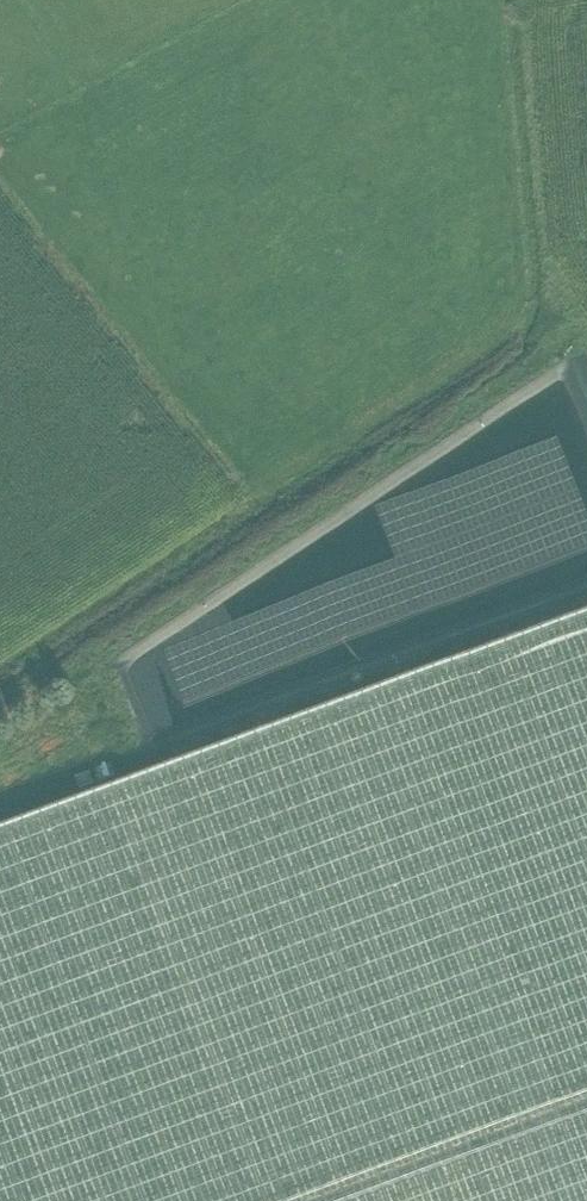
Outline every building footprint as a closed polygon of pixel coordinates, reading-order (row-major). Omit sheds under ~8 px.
[(0,824),(0,1200),(586,1200),(586,609),(0,824)]
